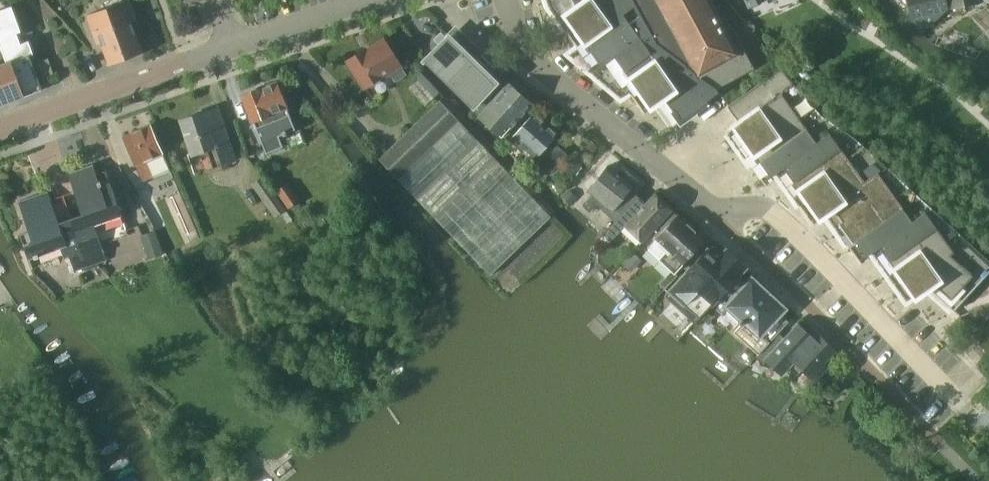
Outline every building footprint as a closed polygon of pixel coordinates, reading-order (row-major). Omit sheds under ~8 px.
[(143,50),(131,20),(136,17),(130,0),(122,0),(87,13),(91,21),(99,42),(101,41),(110,63),(143,50)] [(554,4),(570,27),(566,30),(578,46),(584,42),(588,48),(579,54),(621,89),(630,83),(635,91),(631,93),(643,110),(659,98),(676,121),(672,124),(673,126),(708,100),(707,99),(718,91),(716,88),(717,87),(657,43),(633,0),(553,0),(554,4)] [(717,87),(754,67),(733,27),(727,31),(710,0),(633,0),(657,43),(717,87)] [(911,18),(922,31),(924,29),(928,26),(936,35),(945,26),(937,19),(948,9),(946,0),(907,0),(911,18)] [(0,64),(0,104),(44,87),(44,86),(32,54),(35,53),(29,39),(22,42),(20,39),(18,32),(22,31),(12,5),(6,7),(0,9),(0,42),(7,61),(0,64)] [(475,113),(503,80),(502,79),(505,76),(456,28),(425,59),(473,106),(471,108),(475,113)] [(403,67),(384,39),(368,49),(367,47),(348,60),(365,87),(383,76),(385,78),(392,74),(396,81),(406,74),(402,67),(403,67)] [(44,76),(56,72),(50,56),(38,61),(44,76)] [(733,129),(750,154),(815,107),(781,68),(728,106),(740,123),(728,131),(728,132),(733,129)] [(426,105),(435,97),(418,79),(409,87),(426,105)] [(503,80),(475,113),(501,135),(510,125),(511,127),(533,102),(533,101),(534,100),(527,93),(525,94),(513,83),(511,85),(503,80)] [(277,81),(244,95),(254,120),(266,152),(282,146),(277,134),(288,129),(294,127),(286,107),(287,107),(277,81)] [(552,216),(478,139),(459,119),(440,99),(378,159),(397,179),(398,178),(490,275),(552,216)] [(236,161),(218,107),(180,119),(193,155),(208,150),(214,168),(222,165),(223,166),(236,161)] [(796,191),(862,143),(855,137),(822,115),(815,107),(750,154),(756,162),(752,165),(764,182),(781,169),(796,191)] [(552,173),(568,154),(552,139),(557,133),(534,113),(512,137),(535,158),(536,158),(552,173)] [(151,124),(123,136),(136,165),(143,181),(170,170),(163,154),(164,153),(151,124)] [(845,232),(908,185),(862,143),(796,191),(804,202),(800,205),(812,221),(829,209),(845,232)] [(97,173),(94,163),(68,172),(83,213),(71,217),(84,253),(96,264),(108,260),(95,224),(123,215),(110,178),(109,178),(107,170),(97,173)] [(592,194),(579,208),(587,215),(597,204),(615,220),(615,221),(635,199),(628,192),(633,185),(608,166),(588,191),(592,194)] [(274,217),(287,209),(263,176),(251,184),(274,217)] [(288,208),(300,200),(288,183),(276,190),(288,208)] [(892,269),(954,226),(908,185),(845,232),(852,241),(848,244),(860,260),(877,248),(892,269)] [(19,200),(30,231),(20,234),(29,258),(62,247),(65,258),(70,256),(75,271),(96,264),(84,253),(71,217),(59,222),(48,190),(19,200)] [(180,192),(172,195),(189,232),(196,228),(180,192)] [(615,221),(615,220),(605,231),(613,239),(625,226),(642,242),(651,232),(656,237),(673,217),(668,213),(673,209),(655,192),(643,206),(635,199),(615,221)] [(641,257),(648,248),(675,273),(683,264),(683,263),(705,239),(677,213),(673,217),(656,237),(651,232),(642,242),(634,250),(641,257)] [(908,292),(923,281),(926,286),(933,281),(936,284),(934,286),(956,305),(953,309),(954,310),(988,271),(988,259),(954,226),(892,269),(908,292)] [(164,253),(156,231),(141,236),(149,258),(164,253)] [(695,261),(668,291),(699,319),(712,306),(713,304),(718,299),(729,286),(737,276),(739,274),(746,266),(716,239),(698,258),(699,259),(696,262),(695,261)] [(713,304),(712,306),(736,327),(738,325),(740,327),(735,333),(758,354),(778,333),(788,322),(779,314),(784,309),(782,307),(785,304),(774,295),(772,298),(763,291),(766,288),(756,278),(753,281),(751,280),(747,285),(737,276),(729,286),(718,299),(713,304)] [(758,354),(756,356),(763,363),(766,361),(782,376),(789,368),(797,375),(802,370),(814,383),(829,367),(824,363),(836,350),(819,334),(819,335),(813,341),(806,334),(808,332),(798,323),(783,339),(778,333),(758,354)]
